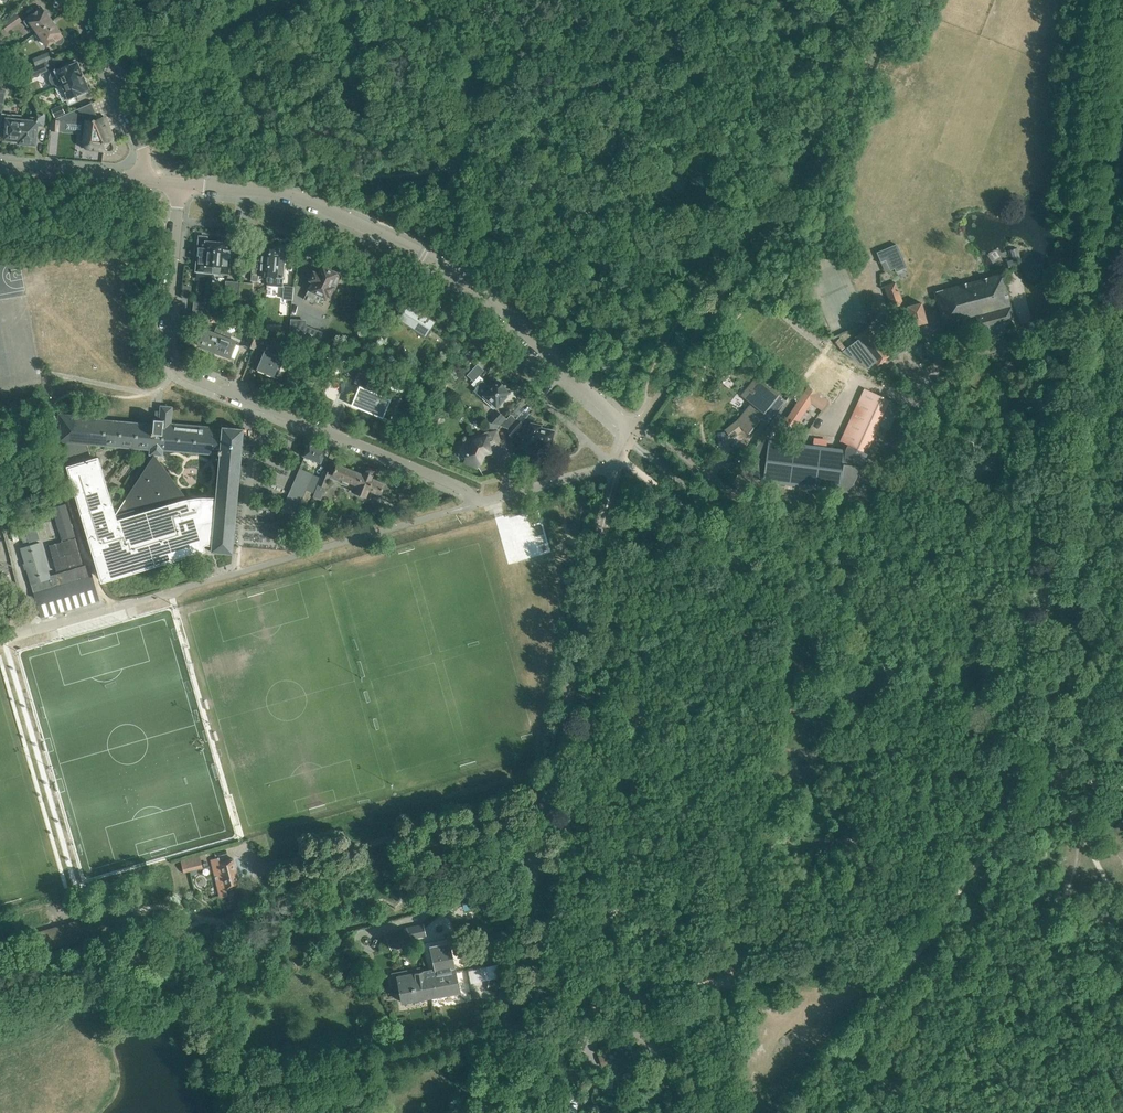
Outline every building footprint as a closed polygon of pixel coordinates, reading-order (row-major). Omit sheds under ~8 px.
[(37,32),(52,21),(42,7),(33,13),(33,14),(24,21),(28,26),(31,24),(37,32)] [(11,28),(21,20),(16,15),(7,22),(11,28)] [(45,47),(48,45),(54,41),(55,42),(55,43),(56,43),(57,44),(58,44),(59,44),(60,44),(61,44),(62,43),(63,42),(63,41),(64,41),(64,40),(64,39),(64,38),(64,37),(63,36),(52,21),(37,32),(35,34),(45,47)] [(50,59),(48,53),(32,59),(35,65),(50,59)] [(34,68),(24,71),(27,78),(36,75),(50,69),(51,73),(49,77),(50,81),(53,84),(56,85),(57,86),(63,84),(83,76),(79,68),(80,67),(81,67),(81,66),(81,65),(81,64),(81,63),(80,62),(79,62),(78,62),(77,62),(71,65),(70,63),(64,66),(56,69),(54,64),(52,65),(50,61),(34,68)] [(83,76),(63,84),(66,91),(64,92),(67,100),(66,100),(68,106),(77,102),(75,96),(83,93),(82,91),(88,88),(89,88),(90,88),(90,87),(90,86),(90,85),(90,84),(89,83),(88,83),(87,83),(86,83),(83,76)] [(83,148),(110,151),(111,151),(112,151),(112,150),(113,150),(113,149),(113,148),(113,147),(113,146),(111,141),(113,140),(104,116),(98,119),(91,102),(53,119),(54,120),(53,120),(62,121),(87,121),(83,148)] [(54,116),(64,112),(61,105),(51,109),(54,116)] [(29,121),(21,120),(19,142),(19,143),(35,144),(37,125),(43,126),(44,114),(43,113),(38,112),(37,117),(30,116),(29,121)] [(12,140),(12,142),(19,142),(21,120),(22,115),(4,113),(3,116),(2,118),(1,126),(3,129),(6,129),(5,139),(12,140)] [(62,121),(53,120),(52,130),(61,131),(62,121)] [(200,236),(197,271),(212,272),(212,266),(215,241),(206,240),(206,237),(200,236)] [(212,266),(212,272),(228,273),(230,239),(224,238),(223,242),(215,241),(212,266)] [(896,244),(876,252),(880,262),(885,260),(889,270),(893,268),(895,272),(906,267),(896,244)] [(255,246),(251,279),(257,280),(258,274),(267,275),(270,248),(267,247),(255,246)] [(1011,249),(1014,259),(1015,265),(1016,265),(1015,258),(1020,257),(1017,247),(1011,249)] [(267,275),(266,284),(282,286),(285,249),(270,248),(267,275)] [(312,280),(304,298),(312,302),(316,293),(325,297),(326,295),(329,296),(334,287),(331,285),(336,273),(335,272),(336,270),(329,267),(328,269),(323,266),(319,274),(314,272),(310,280),(312,280)] [(1015,326),(1001,274),(934,291),(943,325),(975,317),(979,330),(988,327),(990,333),(1015,326)] [(237,293),(238,282),(226,281),(225,292),(237,293)] [(252,283),(240,282),(239,298),(244,298),(245,295),(251,295),(252,283)] [(894,282),(883,286),(891,307),(902,303),(894,282)] [(284,286),(283,298),(291,299),(292,287),(284,286)] [(193,312),(208,313),(209,303),(194,301),(193,312)] [(921,302),(907,306),(912,326),(926,322),(921,302)] [(426,335),(432,326),(435,322),(427,317),(428,316),(424,314),(423,315),(408,305),(399,319),(426,335)] [(192,321),(205,322),(206,315),(193,313),(192,321)] [(292,318),(290,318),(289,334),(317,345),(323,331),(306,325),(306,319),(300,319),(292,318)] [(214,333),(205,329),(199,345),(204,347),(204,348),(210,351),(211,349),(214,351),(223,329),(217,327),(214,333)] [(857,340),(842,351),(867,368),(875,363),(877,366),(890,355),(867,327),(855,337),(857,340)] [(232,333),(223,329),(214,351),(217,352),(217,353),(223,356),(224,355),(229,357),(229,356),(234,358),(238,349),(236,349),(238,345),(234,343),(235,341),(230,339),(232,333)] [(254,348),(255,346),(259,335),(260,332),(253,330),(247,346),(254,348)] [(269,339),(259,335),(255,346),(265,350),(257,369),(273,376),(284,350),(267,344),(269,339)] [(832,345),(826,354),(858,376),(859,374),(865,378),(870,370),(867,368),(842,351),(832,345)] [(509,391),(503,386),(504,385),(499,380),(498,381),(497,381),(490,388),(483,381),(484,379),(480,375),(484,370),(477,364),(467,375),(474,381),(472,384),(476,388),(485,396),(483,398),(494,408),(499,402),(500,403),(506,396),(505,395),(509,391)] [(358,371),(354,382),(361,385),(354,404),(382,415),(387,403),(394,406),(399,395),(372,384),(375,378),(358,371)] [(738,420),(725,431),(731,439),(744,428),(750,431),(761,417),(765,412),(771,417),(784,401),(778,396),(776,398),(772,395),(770,392),(770,391),(769,390),(766,385),(760,380),(758,382),(755,378),(754,379),(757,382),(751,386),(749,385),(749,386),(750,387),(746,391),(749,395),(753,395),(756,398),(753,402),(753,401),(751,403),(738,420)] [(778,412),(767,428),(784,431),(791,431),(792,430),(794,427),(794,428),(811,402),(822,409),(828,400),(808,386),(803,394),(800,392),(797,393),(795,396),(795,400),(798,401),(787,417),(778,412)] [(767,428),(743,466),(763,479),(763,481),(807,486),(848,491),(849,492),(860,468),(861,465),(864,459),(867,451),(870,446),(889,404),(891,401),(891,400),(872,392),(865,389),(843,437),(850,440),(847,445),(845,450),(840,449),(826,447),(827,440),(814,439),(813,445),(783,442),(784,431),(767,428)] [(155,418),(154,418),(154,424),(135,422),(98,419),(98,417),(59,414),(58,425),(60,425),(59,441),(64,442),(69,466),(67,467),(82,513),(85,512),(92,535),(89,535),(96,557),(97,556),(104,579),(105,579),(204,549),(203,544),(207,543),(212,543),(211,551),(232,553),(235,523),(235,519),(241,457),(241,453),(242,453),(241,453),(242,451),(248,452),(249,443),(242,443),(243,440),(242,439),(243,437),(243,428),(222,427),(222,429),(213,428),(213,427),(168,423),(168,421),(170,421),(171,408),(162,407),(161,410),(161,413),(156,413),(155,418)] [(496,424),(503,415),(498,411),(488,421),(496,424)] [(511,413),(506,418),(503,415),(496,424),(497,424),(500,425),(507,428),(509,437),(522,423),(511,413)] [(432,414),(430,423),(436,425),(439,416),(432,414)] [(540,425),(531,423),(529,434),(531,435),(528,448),(536,450),(537,445),(549,448),(549,447),(551,447),(551,446),(553,445),(553,444),(553,443),(552,441),(551,440),(553,430),(550,429),(548,429),(539,427),(540,425)] [(464,461),(468,462),(478,466),(484,453),(490,451),(489,449),(500,446),(496,431),(476,436),(477,439),(473,440),(468,452),(466,452),(466,454),(467,454),(464,461)] [(309,442),(307,448),(303,456),(320,463),(326,449),(309,442)] [(390,491),(392,487),(392,486),(371,478),(372,474),(366,472),(364,475),(338,464),(336,467),(335,467),(334,471),(333,474),(343,478),(341,482),(357,489),(355,492),(366,496),(369,489),(380,494),(382,491),(385,492),(386,490),(387,491),(388,490),(390,491)] [(274,522),(274,527),(282,528),(282,525),(290,526),(306,489),(312,491),(319,477),(313,475),(313,474),(301,469),(278,522),(274,522)] [(320,500),(329,477),(331,473),(324,470),(313,497),(320,500)] [(65,504),(52,508),(61,540),(74,536),(65,504)] [(33,519),(24,521),(29,541),(38,538),(33,519)] [(41,617),(42,617),(99,601),(88,564),(49,576),(39,542),(21,547),(31,584),(34,592),(41,617)] [(0,577),(0,583),(9,580),(7,575),(0,577)] [(200,856),(181,861),(183,872),(203,867),(200,856)] [(219,857),(211,859),(220,897),(227,896),(226,890),(240,886),(234,858),(220,862),(219,857)] [(338,882),(342,902),(342,903),(343,903),(343,904),(344,905),(345,906),(346,906),(348,906),(387,899),(395,908),(401,904),(401,903),(402,902),(402,901),(403,900),(403,899),(403,898),(397,870),(397,869),(396,868),(395,867),(394,867),(393,866),(392,866),(391,866),(342,876),(341,877),(340,877),(339,878),(338,880),(338,881),(338,882)] [(321,889),(309,892),(311,900),(319,898),(320,898),(322,898),(321,889)] [(407,927),(386,934),(392,949),(413,941),(412,937),(426,935),(423,924),(407,927)] [(437,975),(455,972),(449,943),(431,946),(435,968),(436,968),(437,975)] [(435,968),(425,970),(431,996),(458,991),(455,972),(437,975),(436,968),(435,968)] [(431,996),(425,970),(415,972),(414,969),(392,973),(394,983),(399,982),(403,1002),(431,996)] [(87,1002),(86,1003),(85,1004),(89,1017),(89,1018),(90,1019),(91,1020),(92,1020),(93,1020),(94,1020),(95,1019),(96,1018),(97,1018),(97,1017),(97,1016),(98,1015),(97,1015),(94,1002),(92,1001),(87,1002)] [(624,1058),(629,1068),(636,1064),(626,1042),(618,1046),(624,1058)] [(613,1101),(608,1100),(609,1100),(603,1099),(601,1112),(605,1112),(606,1112),(610,1112),(611,1112),(613,1101)]
